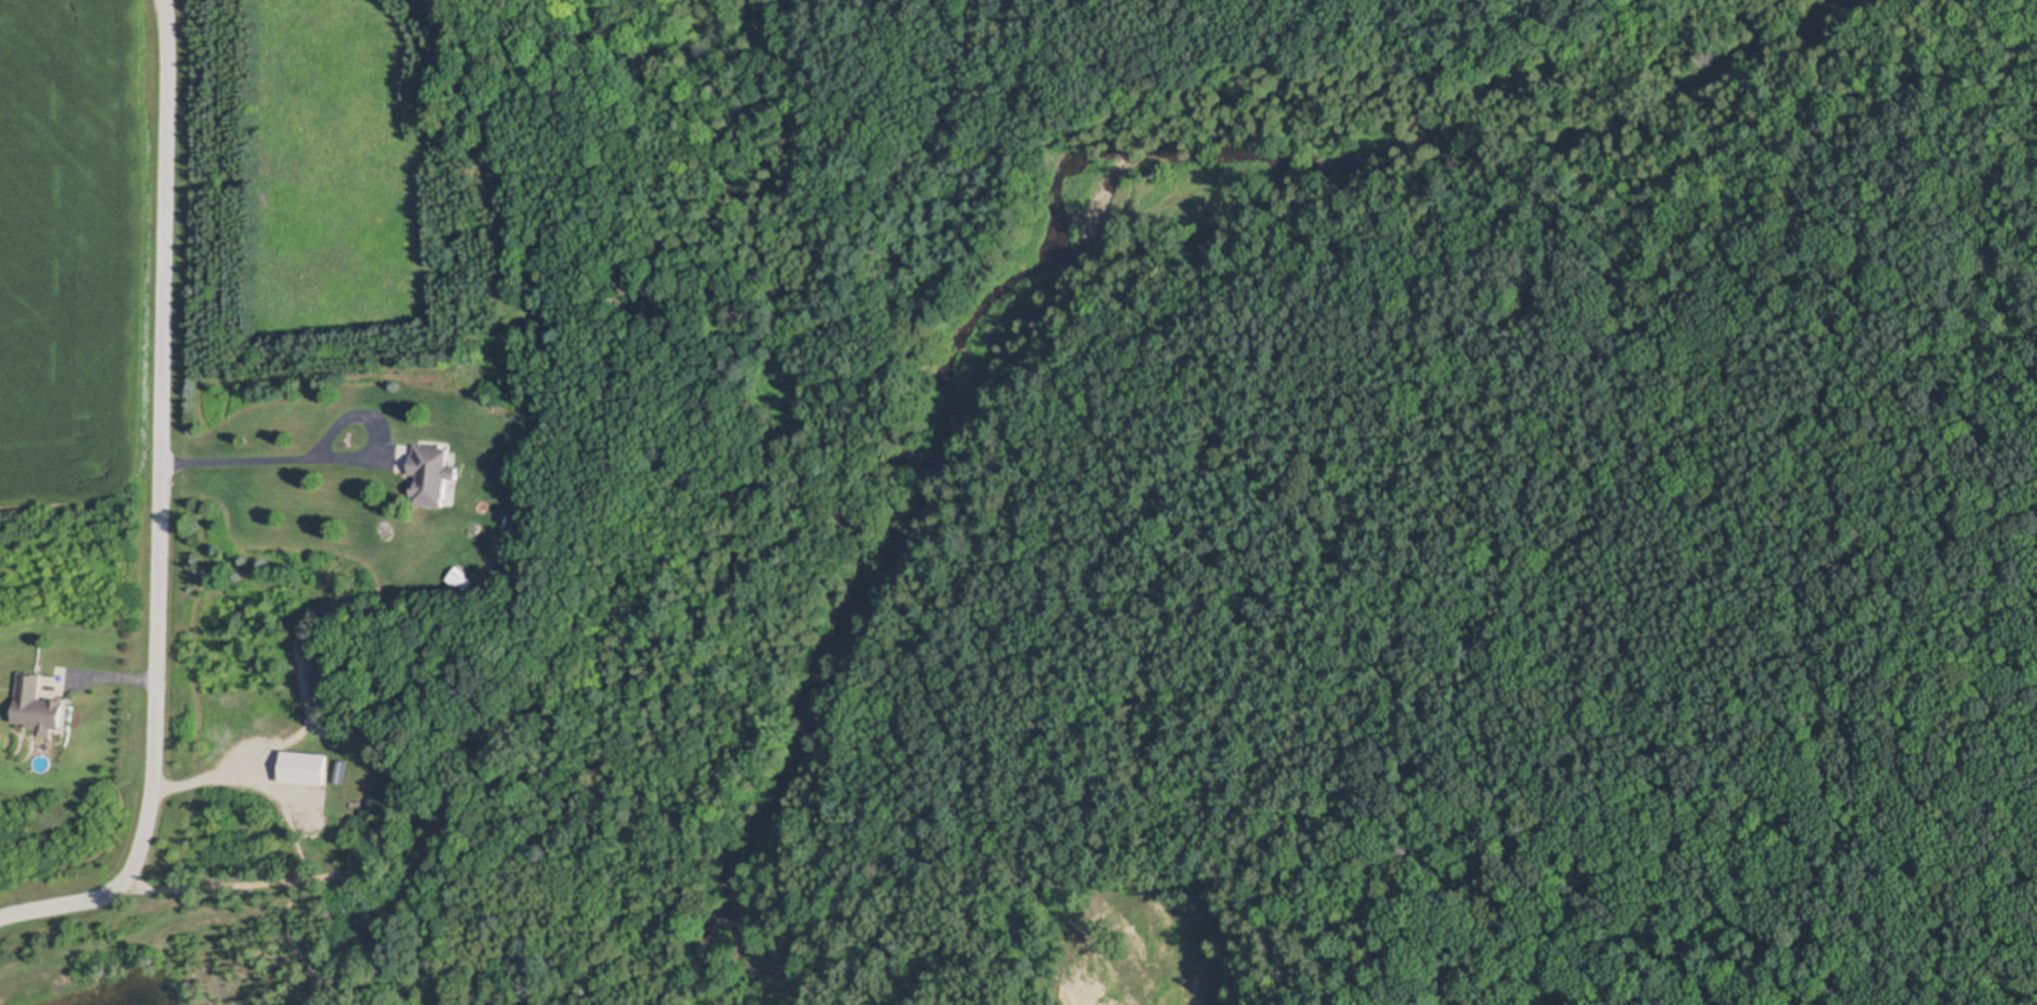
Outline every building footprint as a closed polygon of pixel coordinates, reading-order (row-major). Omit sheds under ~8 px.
[(450,447),(448,465),(460,466),(458,481),(448,479),(445,507),(414,503),(415,496),(413,496),(414,484),(419,484),(420,474),(411,473),(413,453),(416,453),(417,444),(450,447)] [(477,577),(471,586),(462,580),(460,583),(449,575),(459,561),(470,569),(468,571),(477,577)] [(40,698),(49,699),(50,696),(66,698),(63,725),(54,724),(54,726),(53,726),(52,737),(40,735),(41,725),(40,725),(40,724),(29,723),(30,720),(16,718),(19,696),(18,696),(21,671),(43,674),(40,698)] [(330,753),(329,782),(283,780),(285,750),(330,753)]
